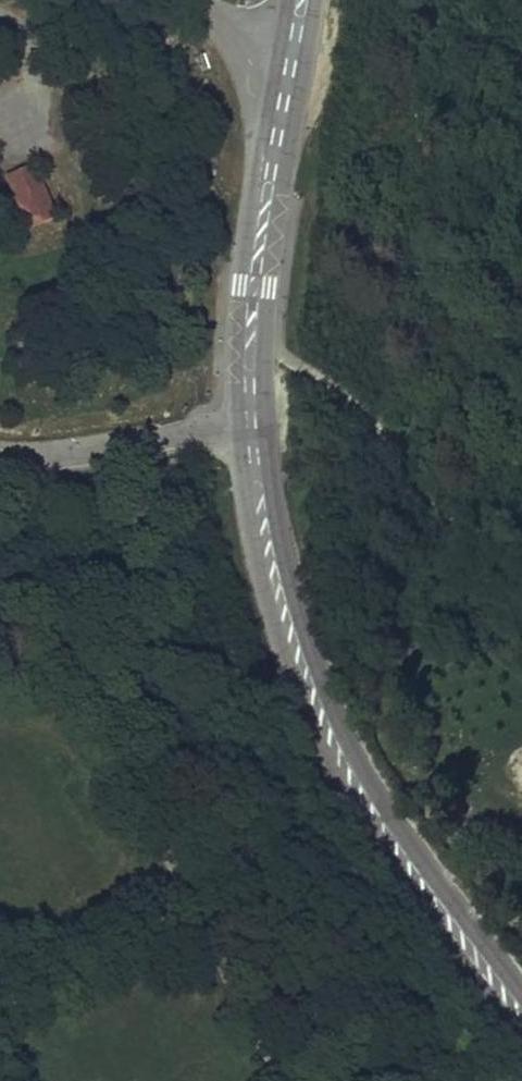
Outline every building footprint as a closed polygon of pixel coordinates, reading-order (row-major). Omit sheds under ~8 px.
[(28,229),(55,218),(34,164),(6,176),(28,229)]
